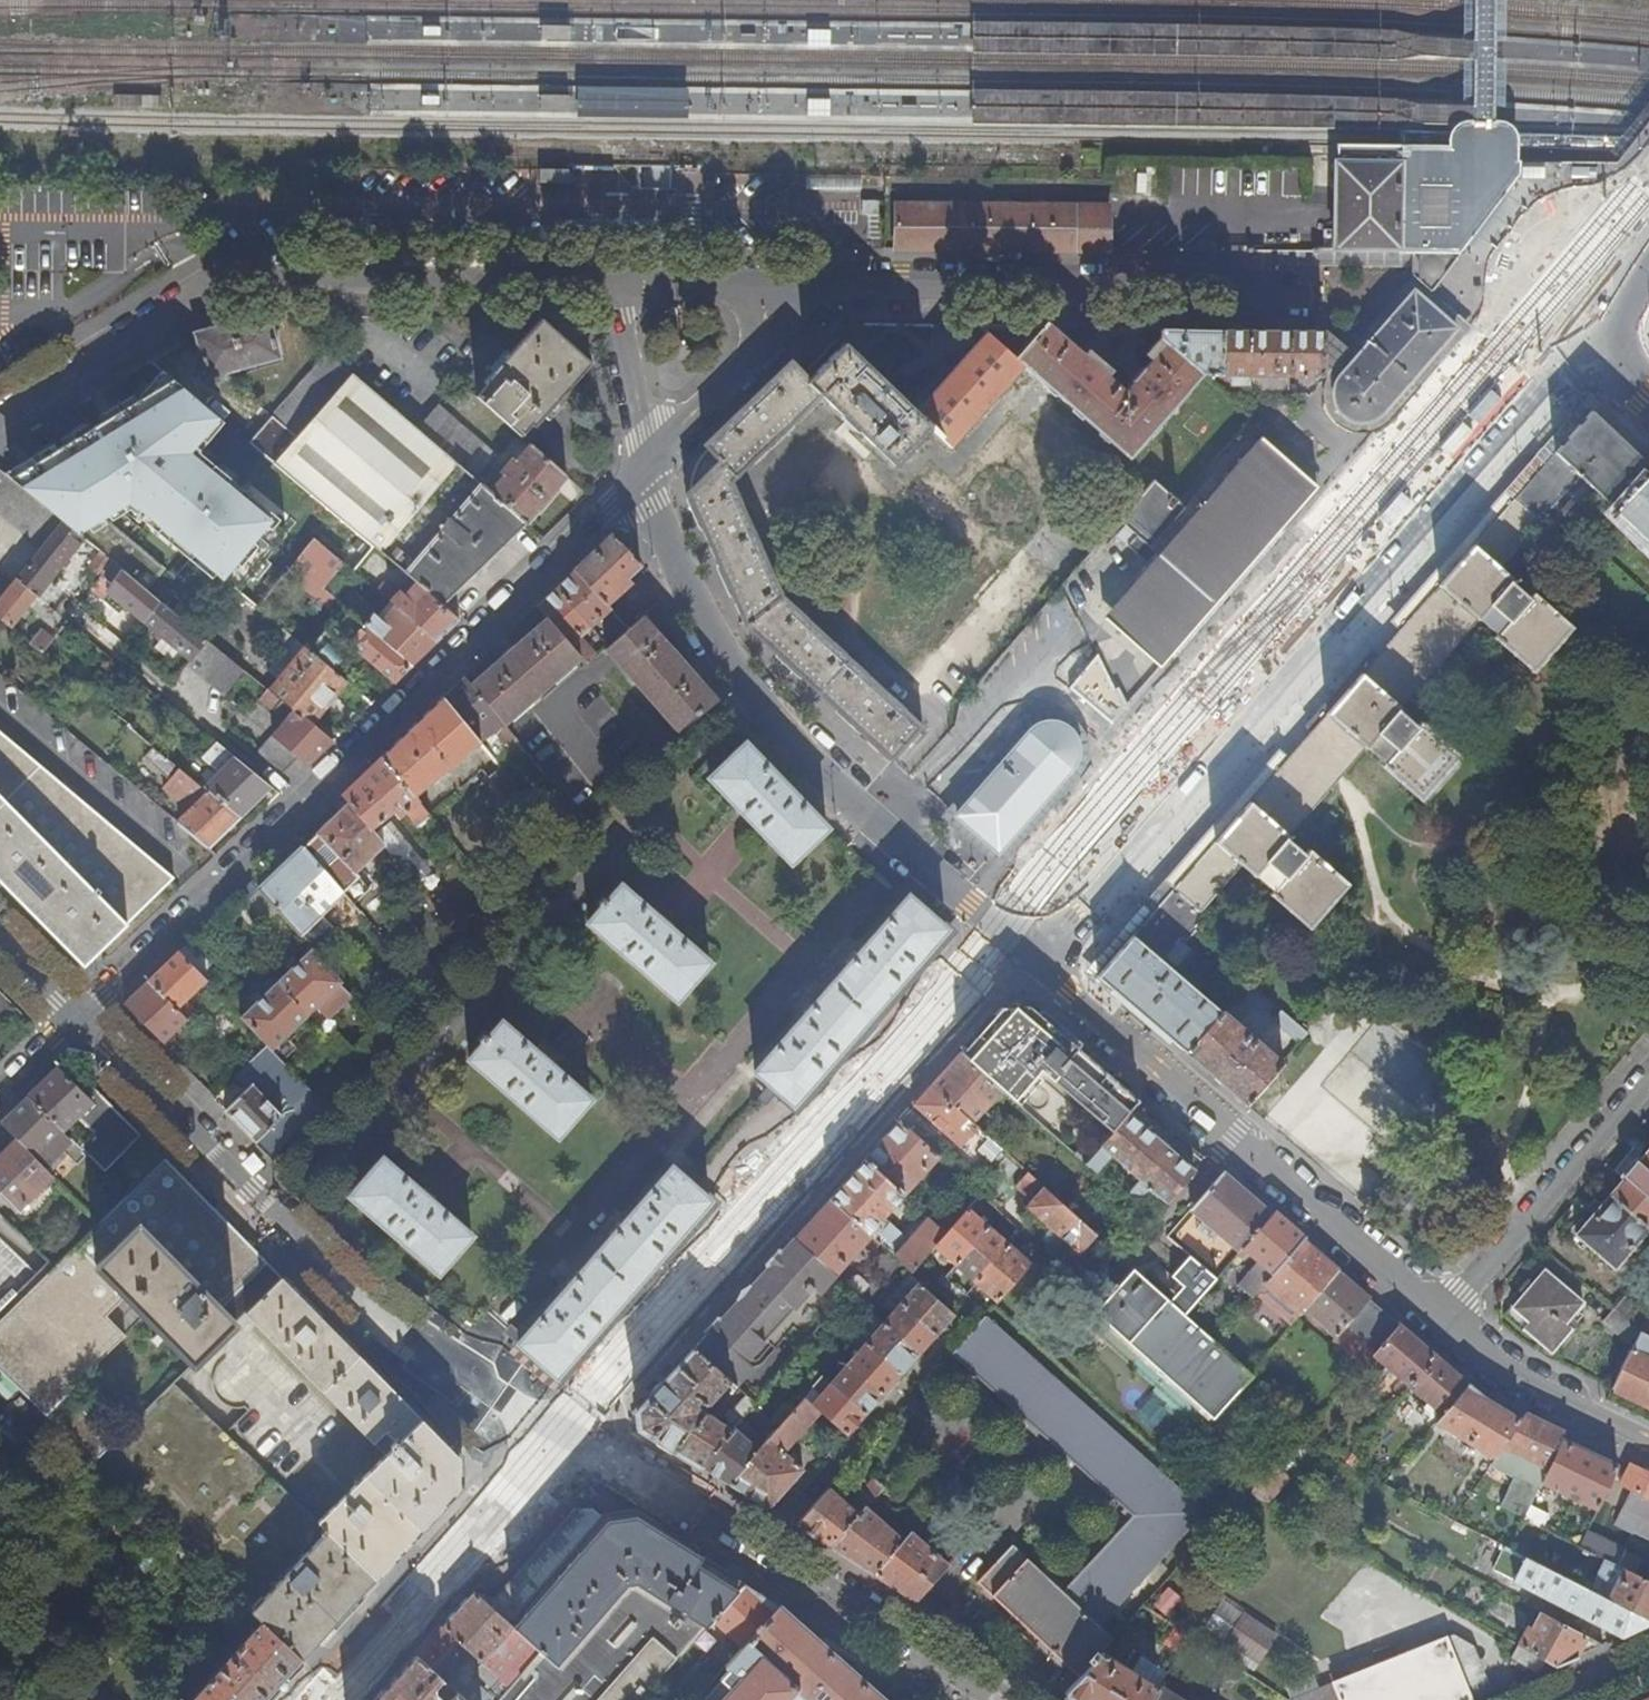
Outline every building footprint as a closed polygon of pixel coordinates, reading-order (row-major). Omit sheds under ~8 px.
[(978,25),(978,55),(1249,58),(1391,62),(1469,65),(1469,54),(1449,54),(1449,48),(1450,43),(1469,43),(1469,36),(1411,34),(1178,26),(978,25)] [(976,91),(976,124),(1260,128),(1448,131),(1454,131),(1460,125),(1468,121),(1468,118),(1451,118),(1451,114),(1451,106),(1468,106),(1468,102),(1413,100),(1104,92),(976,91)] [(1447,138),(1446,146),(1415,146),(1341,145),(1339,158),(1335,158),(1334,249),(1397,249),(1398,251),(1415,252),(1462,252),(1481,226),(1497,204),(1515,179),(1518,174),(1520,161),(1518,157),(1516,157),(1514,148),(1511,137),(1493,121),(1492,121),(1475,121),(1468,121),(1460,125),(1454,131),(1447,138)] [(897,202),(897,249),(1121,250),(1121,205),(897,202)] [(1415,263),(1415,274),(1434,291),(1454,263),(1462,252),(1415,252),(1415,263)] [(1411,290),(1338,374),(1345,381),(1340,389),(1338,398),(1339,405),(1342,412),(1347,419),(1354,424),(1362,426),(1370,426),(1380,422),(1386,419),(1461,333),(1431,307),(1411,290)] [(228,324),(240,368),(276,359),(265,315),(260,315),(255,317),(228,324)] [(589,365),(541,320),(483,383),(486,386),(475,398),(517,436),(528,424),(532,427),(589,365)] [(205,326),(192,334),(205,378),(240,368),(228,324),(208,330),(205,326)] [(1052,328),(977,327),(983,333),(1021,366),(1042,342),(1054,330),(1052,328)] [(1219,330),(1152,329),(1152,332),(1158,337),(1158,340),(1200,374),(1202,375),(1219,376),(1219,330)] [(1042,342),(1021,366),(1127,459),(1200,374),(1158,340),(1145,354),(1151,361),(1143,369),(1142,368),(1131,381),(1133,383),(1125,392),(1107,376),(1109,372),(1104,367),(1093,356),(1091,357),(1086,352),(1083,355),(1054,330),(1042,342)] [(1323,332),(1219,330),(1219,376),(1220,376),(1228,376),(1246,376),(1287,377),(1323,377),(1323,332)] [(983,333),(911,413),(927,428),(948,448),(1015,372),(1021,366),(983,333)] [(790,362),(703,446),(719,462),(685,495),(742,625),(890,760),(919,728),(780,598),(729,483),(820,396),(891,464),(927,428),(911,413),(842,346),(808,380),(790,362)] [(290,393),(270,417),(285,429),(294,438),(350,374),(326,352),(290,393)] [(133,403),(6,479),(73,534),(101,517),(127,501),(239,594),(286,536),(188,454),(214,418),(160,372),(133,403)] [(294,438),(271,465),(343,525),(371,548),(422,592),(440,607),(506,543),(524,525),(489,494),(472,480),(414,429),(350,374),(294,438)] [(1219,376),(1202,375),(1214,385),(1220,390),(1220,376),(1219,376)] [(1246,376),(1228,376),(1228,386),(1246,387),(1246,376)] [(1245,397),(1286,397),(1287,377),(1246,376),(1246,387),(1245,397)] [(1322,380),(1323,377),(1287,377),(1286,397),(1307,397),(1322,380)] [(435,406),(414,429),(472,480),(492,457),(435,406)] [(1648,467),(1648,466),(1648,456),(1601,409),(1589,410),(1648,467)] [(1512,498),(1538,521),(1568,486),(1592,509),(1601,499),(1611,509),(1648,469),(1648,467),(1589,410),(1543,463),(1512,498)] [(1543,463),(1589,410),(1578,411),(1564,427),(1537,458),(1543,463)] [(270,417),(247,445),(271,465),(294,438),(285,429),(270,417)] [(1243,570),(1315,487),(1258,439),(1240,459),(1191,515),(1178,503),(1164,491),(1153,481),(1117,522),(1134,536),(1156,556),(1135,581),(1112,607),(1168,656),(1184,638),(1243,570)] [(564,478),(529,447),(514,465),(510,462),(500,473),(504,476),(489,494),(524,525),(526,524),(564,478)] [(1611,509),(1610,511),(1648,548),(1648,469),(1611,509)] [(8,629),(81,540),(73,534),(6,479),(0,474),(0,514),(40,547),(7,588),(0,582),(0,622),(8,629)] [(1230,823),(1173,889),(1200,912),(1241,866),(1253,876),(1255,874),(1273,890),(1269,894),(1270,896),(1272,894),(1288,909),(1287,910),(1289,912),(1291,911),(1307,926),(1306,928),(1309,930),(1348,884),(1346,882),(1344,884),(1328,869),(1329,868),(1326,866),(1325,867),(1309,853),(1310,851),(1308,850),(1303,854),(1287,839),(1316,805),(1338,780),(1367,747),(1384,762),(1381,766),(1420,801),(1440,779),(1461,756),(1420,721),(1416,725),(1399,710),(1435,669),(1479,618),(1496,633),(1492,638),(1494,640),(1496,638),(1512,652),(1511,654),(1512,656),(1515,654),(1532,669),(1530,671),(1532,673),(1572,627),(1570,626),(1569,627),(1551,612),(1553,610),(1551,608),(1549,610),(1533,595),(1534,593),(1532,592),(1527,597),(1511,582),(1512,580),(1499,569),(1539,522),(1538,521),(1512,498),(1471,546),(1348,688),(1298,746),(1230,823)] [(101,517),(73,534),(81,540),(98,554),(144,591),(164,567),(101,517)] [(641,577),(643,575),(646,572),(610,535),(573,571),(627,629),(635,623),(613,598),(629,584),(625,579),(634,570),(641,577)] [(1156,556),(1134,536),(1113,560),(1135,581),(1156,556)] [(313,540),(293,565),(286,575),(314,598),(321,590),(342,564),(313,540)] [(144,591),(98,554),(85,569),(95,577),(97,576),(109,587),(106,592),(179,652),(184,647),(194,656),(187,666),(223,696),(243,672),(172,613),(144,591)] [(580,656),(588,664),(596,657),(579,637),(600,618),(618,638),(627,629),(573,571),(536,606),(548,619),(580,656)] [(321,590),(314,598),(326,609),(334,600),(321,590)] [(392,598),(389,603),(399,612),(436,642),(458,621),(440,607),(422,592),(411,604),(399,594),(396,594),(392,598)] [(347,594),(338,604),(349,613),(411,666),(436,642),(399,612),(386,626),(376,618),(347,594)] [(399,612),(389,603),(376,618),(386,626),(399,612)] [(394,683),(411,666),(349,613),(337,627),(332,623),(324,632),(344,649),(348,645),(394,683)] [(675,732),(714,701),(688,671),(641,618),(635,623),(627,629),(618,638),(604,650),(622,671),(675,732)] [(502,725),(580,656),(548,619),(470,687),(502,725)] [(279,681),(269,692),(310,726),(345,683),(302,647),(303,646),(276,624),(268,633),(286,648),(266,671),(279,681)] [(26,644),(39,654),(51,639),(39,629),(26,644)] [(1098,655),(1069,688),(1111,723),(1122,709),(1098,655)] [(503,746),(512,738),(502,725),(470,687),(463,677),(441,698),(470,733),(484,722),(503,746)] [(298,759),(306,767),(331,743),(310,726),(269,692),(266,690),(258,700),(285,722),(257,754),(281,775),(298,759)] [(470,733),(441,698),(380,757),(413,796),(478,743),(470,733)] [(954,816),(996,854),(1067,772),(1073,765),(1076,756),(1077,748),(1075,741),(1072,735),(1069,730),(1064,726),(1056,723),(1047,721),(1039,722),(1033,726),(1026,732),(954,816)] [(83,966),(106,943),(172,880),(0,736),(0,882),(83,966)] [(790,863),(825,828),(744,742),(708,777),(715,785),(790,863)] [(205,788),(238,816),(267,788),(214,743),(200,758),(217,774),(205,788)] [(177,823),(206,848),(238,816),(205,788),(204,788),(152,747),(142,759),(168,780),(161,788),(189,811),(177,823)] [(413,796),(380,757),(341,794),(348,803),(382,846),(414,884),(428,874),(387,824),(382,829),(377,823),(390,813),(395,819),(403,813),(415,827),(428,816),(413,796)] [(524,797),(499,768),(487,778),(511,807),(524,797)] [(553,833),(572,811),(563,800),(541,818),(553,833)] [(382,846),(348,803),(318,834),(353,872),(382,846)] [(279,913),(311,949),(315,953),(359,911),(303,847),(302,849),(258,890),(279,913)] [(587,923),(676,1000),(709,963),(670,929),(673,925),(662,915),(659,919),(619,885),(607,899),(603,896),(597,902),(601,907),(587,923)] [(1200,912),(1173,889),(1098,976),(1185,1052),(1220,1012),(1160,960),(1164,956),(1176,966),(1187,952),(1182,947),(1206,918),(1200,912)] [(279,913),(258,890),(246,901),(266,924),(279,913)] [(753,1072),(792,1106),(946,929),(907,895),(905,898),(856,954),(854,952),(845,963),(846,965),(814,1003),(811,1001),(801,1012),(804,1014),(753,1072)] [(188,942),(178,952),(205,980),(215,971),(188,942)] [(275,983),(307,1015),(315,1007),(325,1018),(351,993),(315,953),(311,949),(275,983)] [(149,980),(187,1020),(194,1026),(201,1019),(184,1001),(205,980),(178,952),(149,980)] [(125,1003),(164,1042),(187,1020),(149,980),(125,1003)] [(240,1017),(268,1045),(272,1049),(307,1015),(275,983),(240,1017)] [(122,1005),(161,1045),(164,1042),(125,1003),(122,1005)] [(1128,1113),(1140,1100),(1029,1003),(1010,1006),(1003,1007),(960,1053),(1001,1090),(1068,1149),(1084,1163),(1101,1144),(1128,1113)] [(1220,1012),(1185,1052),(1245,1104),(1282,1062),(1263,1046),(1222,1010),(1220,1012)] [(1273,1019),(1299,1044),(1307,1034),(1280,1011),(1273,1019)] [(468,1059),(557,1136),(590,1099),(551,1065),(554,1061),(543,1051),(540,1055),(502,1021),(488,1036),(484,1033),(478,1039),(482,1043),(468,1059)] [(250,1085),(226,1110),(273,1158),(322,1102),(272,1049),(268,1045),(249,1064),(275,1090),(265,1100),(250,1085)] [(1001,1090),(960,1053),(931,1086),(971,1122),(972,1121),(1001,1090)] [(86,1156),(104,1173),(130,1147),(110,1127),(114,1123),(82,1093),(58,1068),(26,1098),(63,1133),(76,1118),(93,1135),(80,1150),(86,1156)] [(130,1147),(141,1136),(90,1085),(82,1093),(114,1123),(110,1127),(130,1147)] [(971,1122),(931,1086),(914,1104),(959,1145),(968,1136),(992,1158),(997,1154),(1002,1159),(1007,1153),(972,1121),(971,1122)] [(81,1161),(86,1156),(80,1150),(63,1133),(26,1098),(1,1122),(17,1138),(36,1156),(51,1140),(73,1161),(77,1157),(81,1161)] [(910,1111),(901,1121),(925,1143),(930,1138),(935,1133),(910,1111)] [(1150,1221),(1193,1171),(1128,1113),(1101,1144),(1084,1163),(1095,1172),(1111,1154),(1142,1181),(1125,1199),(1150,1221)] [(900,1119),(865,1159),(903,1195),(939,1156),(925,1143),(901,1121),(900,1119)] [(36,1156),(17,1138),(0,1155),(0,1196),(17,1212),(54,1174),(36,1156)] [(141,1158),(154,1170),(164,1160),(152,1147),(141,1158)] [(1609,1195),(1648,1229),(1648,1228),(1648,1148),(1638,1161),(1635,1159),(1621,1175),(1623,1178),(1609,1195)] [(349,1195),(438,1273),(471,1235),(433,1202),(437,1197),(425,1187),(421,1191),(383,1157),(349,1195)] [(139,1185),(154,1170),(141,1158),(127,1172),(139,1185)] [(865,1159),(830,1197),(869,1234),(883,1217),(903,1195),(865,1159)] [(154,1170),(188,1203),(198,1194),(164,1160),(154,1170)] [(569,1285),(519,1341),(517,1344),(556,1377),(710,1201),(671,1167),(621,1225),(618,1223),(609,1234),(611,1236),(579,1273),(576,1272),(566,1283),(569,1285)] [(164,1230),(188,1203),(154,1170),(139,1185),(128,1196),(164,1230)] [(1077,1252),(1095,1233),(1028,1172),(1018,1183),(1034,1199),(1027,1207),(1077,1252)] [(1241,1252),(1272,1215),(1223,1173),(1221,1175),(1191,1209),(1241,1252)] [(199,1195),(209,1205),(212,1201),(203,1192),(199,1195)] [(205,1219),(214,1210),(209,1205),(199,1195),(198,1194),(188,1203),(205,1219)] [(1648,1229),(1609,1195),(1575,1235),(1613,1269),(1645,1233),(1648,1229)] [(191,1306),(216,1281),(180,1246),(164,1230),(128,1196),(103,1220),(191,1306)] [(793,1237),(797,1241),(836,1276),(836,1275),(865,1242),(874,1250),(880,1244),(869,1234),(830,1197),(793,1237)] [(180,1246),(205,1219),(188,1203),(164,1230),(180,1246)] [(968,1209),(946,1234),(936,1246),(956,1264),(989,1227),(968,1209)] [(232,1297),(266,1263),(214,1210),(205,1219),(180,1246),(216,1281),(232,1297)] [(929,1218),(921,1211),(901,1233),(909,1241),(929,1218)] [(1267,1284),(1302,1243),(1306,1238),(1275,1211),(1272,1215),(1241,1252),(1239,1254),(1244,1259),(1249,1254),(1259,1263),(1239,1285),(1254,1299),(1267,1284)] [(883,1217),(869,1234),(880,1244),(895,1258),(909,1241),(901,1233),(883,1217)] [(946,1234),(929,1218),(909,1241),(895,1258),(912,1274),(925,1259),(936,1246),(946,1234)] [(209,1323),(191,1306),(103,1220),(102,1220),(53,1268),(105,1318),(126,1297),(181,1351),(209,1323)] [(1009,1245),(989,1227),(956,1264),(977,1282),(1009,1245)] [(797,1241),(701,1352),(730,1379),(738,1386),(752,1369),(746,1364),(764,1343),(754,1333),(782,1302),(794,1311),(812,1291),(818,1296),(836,1276),(797,1241)] [(1305,1311),(1338,1273),(1302,1243),(1267,1284),(1302,1314),(1305,1311)] [(977,1282),(997,1300),(1030,1264),(1009,1245),(977,1282)] [(1171,1301),(1186,1315),(1217,1280),(1190,1256),(1172,1277),(1183,1287),(1171,1301)] [(53,1268),(0,1320),(0,1371),(83,1450),(95,1462),(115,1442),(67,1395),(126,1337),(105,1318),(53,1268)] [(1213,1421),(1252,1377),(1133,1270),(1094,1313),(1182,1393),(1213,1421)] [(1522,1328),(1550,1353),(1571,1330),(1564,1324),(1581,1303),(1544,1270),(1510,1309),(1526,1323),(1522,1328)] [(1336,1338),(1369,1300),(1338,1273),(1305,1311),(1336,1338)] [(892,1297),(900,1304),(918,1283),(910,1275),(892,1297)] [(459,1485),(458,1457),(280,1277),(247,1311),(245,1312),(386,1455),(318,1523),(326,1530),(375,1578),(459,1485)] [(851,1277),(845,1284),(852,1290),(860,1297),(868,1287),(857,1277),(851,1277)] [(222,1308),(232,1297),(216,1281),(191,1306),(209,1323),(222,1336),(235,1322),(222,1308)] [(900,1304),(935,1335),(953,1314),(951,1312),(931,1294),(918,1283),(900,1304)] [(1639,1331),(1648,1320),(1648,1317),(1623,1296),(1613,1308),(1639,1331)] [(1373,1354),(1398,1325),(1369,1300),(1336,1338),(1332,1342),(1350,1357),(1362,1368),(1373,1354)] [(883,1324),(918,1354),(935,1335),(900,1304),(883,1324)] [(1628,1344),(1639,1331),(1613,1308),(1602,1320),(1628,1344)] [(1074,1671),(1081,1677),(1103,1652),(1104,1652),(1102,1651),(1113,1638),(1100,1625),(1205,1511),(985,1314),(971,1329),(953,1350),(951,1352),(1133,1514),(1063,1590),(1014,1544),(979,1583),(1074,1671)] [(858,1336),(866,1343),(883,1324),(875,1317),(867,1326),(858,1336)] [(1612,1390),(1648,1407),(1648,1320),(1639,1331),(1640,1332),(1612,1390)] [(194,1363),(222,1336),(209,1323),(181,1351),(194,1363)] [(866,1343),(900,1374),(918,1354),(883,1324),(866,1343)] [(1409,1386),(1434,1356),(1398,1325),(1373,1354),(1406,1383),(1409,1386)] [(1343,1365),(1350,1357),(1332,1342),(1325,1350),(1343,1365)] [(848,1364),(882,1394),(900,1374),(866,1343),(848,1364)] [(640,1427),(700,1465),(741,1417),(755,1401),(747,1395),(726,1418),(728,1419),(725,1423),(723,1422),(697,1404),(700,1400),(704,1402),(711,1401),(730,1379),(701,1352),(694,1347),(638,1410),(640,1427)] [(1443,1416),(1468,1386),(1434,1356),(1409,1386),(1443,1416)] [(831,1383),(866,1413),(882,1394),(848,1364),(831,1383)] [(813,1403),(820,1410),(847,1434),(866,1413),(831,1383),(822,1376),(813,1386),(822,1393),(813,1403)] [(813,1386),(805,1396),(813,1403),(822,1393),(813,1386)] [(1435,1424),(1495,1459),(1521,1420),(1478,1394),(1468,1386),(1443,1416),(1435,1424)] [(767,1441),(730,1483),(766,1506),(772,1504),(803,1468),(784,1451),(820,1410),(813,1403),(805,1396),(767,1441)] [(1495,1459),(1491,1465),(1513,1476),(1538,1489),(1541,1483),(1562,1440),(1564,1435),(1524,1415),(1521,1420),(1495,1459)] [(741,1417),(700,1465),(730,1483),(767,1441),(741,1417)] [(1597,1509),(1617,1466),(1562,1440),(1541,1483),(1597,1509)] [(1272,1464),(1247,1491),(1266,1502),(1287,1477),(1272,1464)] [(1648,1541),(1648,1474),(1630,1465),(1627,1471),(1621,1484),(1633,1490),(1624,1511),(1641,1520),(1634,1533),(1648,1541)] [(830,1488),(797,1525),(831,1546),(866,1507),(888,1482),(877,1473),(849,1505),(830,1488)] [(1508,1485),(1533,1499),(1538,1489),(1513,1476),(1508,1485)] [(1531,1504),(1524,1518),(1538,1526),(1546,1512),(1531,1504)] [(866,1507),(831,1546),(874,1573),(908,1535),(903,1532),(899,1537),(866,1507)] [(577,1512),(490,1608),(514,1629),(610,1523),(595,1512),(577,1512)] [(1586,1531),(1588,1532),(1605,1540),(1612,1525),(1594,1517),(1586,1531)] [(540,1653),(648,1525),(637,1519),(610,1523),(514,1629),(530,1644),(540,1653)] [(744,1586),(648,1525),(540,1653),(510,1688),(499,1699),(643,1699),(715,1619),(744,1586)] [(959,1538),(967,1545),(978,1533),(970,1525),(959,1538)] [(302,1660),(375,1578),(326,1530),(250,1610),(262,1622),(302,1660)] [(908,1535),(874,1573),(917,1600),(948,1565),(911,1532),(908,1535)] [(1581,1546),(1608,1560),(1618,1565),(1625,1552),(1626,1551),(1605,1540),(1588,1532),(1581,1546)] [(185,1574),(198,1560),(182,1546),(170,1559),(185,1574)] [(1625,1552),(1618,1565),(1636,1574),(1642,1560),(1625,1552)] [(1621,1637),(1648,1624),(1648,1620),(1592,1591),(1524,1557),(1512,1581),(1567,1608),(1621,1637)] [(1648,1620),(1648,1580),(1636,1574),(1618,1565),(1608,1560),(1592,1591),(1648,1620)] [(1153,1605),(1165,1617),(1184,1597),(1172,1585),(1153,1605)] [(764,1625),(779,1608),(744,1586),(715,1619),(745,1646),(764,1625)] [(474,1594),(444,1627),(480,1659),(483,1663),(495,1649),(499,1653),(505,1646),(501,1642),(514,1629),(490,1608),(474,1594)] [(808,1699),(883,1699),(779,1608),(764,1625),(778,1637),(740,1680),(722,1699),(791,1699),(792,1698),(788,1694),(793,1687),(808,1699)] [(1520,1647),(1554,1668),(1604,1645),(1541,1612),(1531,1631),(1527,1629),(1517,1646),(1520,1647)] [(1226,1639),(1259,1661),(1274,1638),(1241,1616),(1226,1639)] [(302,1660),(262,1622),(193,1699),(266,1699),(302,1660)] [(778,1637),(764,1625),(745,1646),(727,1667),(740,1680),(778,1637)] [(1163,1644),(1179,1654),(1190,1636),(1174,1626),(1163,1644)] [(417,1657),(445,1683),(468,1656),(476,1663),(480,1659),(444,1627),(417,1657)] [(1445,1638),(1393,1658),(1389,1648),(1374,1655),(1377,1664),(1347,1677),(1343,1668),(1330,1674),(1333,1683),(1292,1699),(1470,1699),(1445,1638)] [(501,1679),(510,1688),(540,1653),(530,1644),(499,1677),(501,1679)] [(1511,1658),(1538,1675),(1554,1668),(1520,1647),(1517,1646),(1511,1658)] [(1066,1694),(1076,1699),(1150,1699),(1159,1686),(1157,1685),(1132,1670),(1104,1652),(1103,1652),(1081,1677),(1066,1694)] [(1132,1670),(1157,1685),(1165,1671),(1141,1656),(1132,1670)] [(417,1657),(378,1699),(464,1699),(445,1683),(417,1657)] [(1081,1677),(1074,1671),(1058,1688),(1066,1694),(1081,1677)] [(496,1699),(499,1699),(510,1688),(501,1679),(488,1693),(496,1699)] [(1150,1699),(1181,1699),(1159,1686),(1150,1699)]
